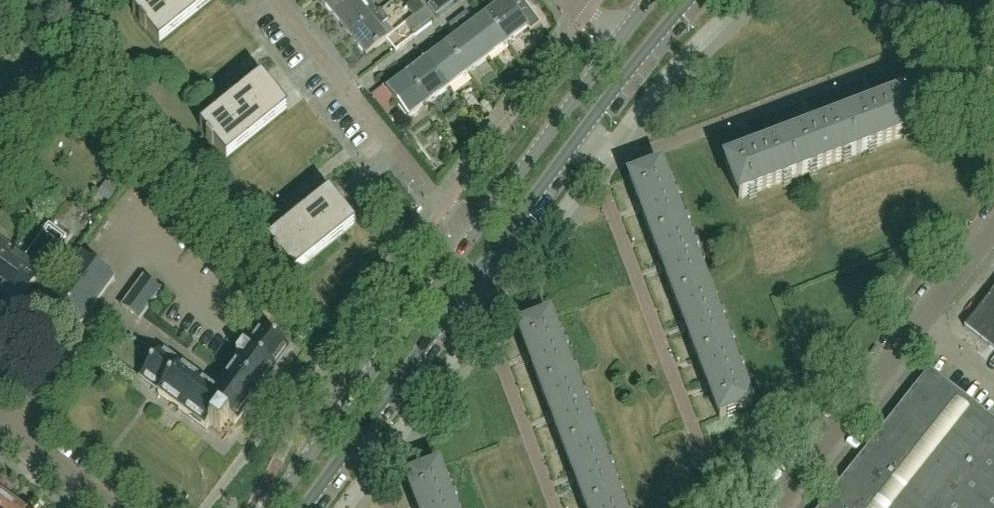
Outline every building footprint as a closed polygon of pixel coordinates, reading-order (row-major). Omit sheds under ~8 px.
[(172,0),(149,0),(133,13),(133,12),(132,13),(140,23),(139,24),(145,31),(146,30),(159,46),(160,46),(158,44),(188,20),(172,0)] [(188,20),(213,0),(172,0),(188,20)] [(332,17),(353,0),(319,0),(332,17)] [(380,11),(380,10),(377,12),(368,0),(353,0),(332,17),(348,37),(380,11)] [(432,19),(424,9),(417,0),(401,0),(414,17),(405,23),(412,34),(432,19)] [(454,1),(453,0),(435,0),(427,7),(435,16),(454,1)] [(526,2),(515,10),(512,6),(512,5),(508,0),(498,0),(494,3),(497,6),(486,15),(507,44),(527,29),(530,33),(542,24),(526,2)] [(387,40),(378,29),(388,21),(380,11),(348,37),(365,57),(387,40)] [(507,44),(486,15),(479,20),(476,17),(473,20),(467,12),(458,20),(466,30),(488,59),(507,44)] [(468,74),(488,59),(466,30),(458,20),(449,26),(455,33),(451,36),(454,40),(446,45),(468,74)] [(468,74),(446,45),(435,54),(432,50),(423,56),(448,89),(468,74)] [(448,89),(423,56),(415,63),(418,67),(406,76),(429,104),(448,89)] [(429,104),(406,76),(395,84),(392,80),(382,88),(390,98),(391,98),(408,121),(409,120),(408,119),(429,104)] [(288,111),(261,78),(260,79),(261,79),(231,103),(256,135),(286,111),(287,112),(288,111)] [(920,132),(906,95),(845,118),(859,154),(920,132)] [(256,135),(231,103),(230,104),(223,110),(220,112),(201,127),(200,126),(199,127),(207,137),(206,138),(212,146),(213,145),(226,161),(227,160),(226,159),(256,135)] [(859,154),(845,118),(785,141),(799,177),(859,154)] [(799,177),(785,141),(725,164),(739,200),(799,177)] [(684,227),(661,166),(629,178),(651,239),(684,227)] [(329,194),(329,193),(328,194),(299,218),(324,250),(353,226),(354,227),(355,226),(329,194)] [(72,241),(90,230),(80,215),(63,227),(72,241)] [(324,250),(299,218),(298,219),(290,225),(288,227),(269,242),(268,241),(267,242),(275,252),(273,253),(280,261),(281,260),(294,276),(295,275),(294,274),(299,270),(324,250)] [(707,287),(684,227),(651,239),(674,299),(707,287)] [(17,253),(0,275),(0,281),(6,286),(1,292),(19,306),(44,273),(42,272),(63,244),(47,232),(27,260),(17,253)] [(17,253),(0,241),(0,275),(17,253)] [(77,330),(113,280),(81,256),(41,310),(74,334),(77,330)] [(138,322),(160,292),(158,291),(143,280),(121,309),(138,322)] [(729,346),(707,287),(674,299),(696,359),(729,346)] [(990,297),(989,297),(964,329),(965,330),(966,329),(993,351),(993,292),(990,297)] [(573,376),(550,316),(518,329),(541,389),(573,376)] [(182,365),(175,360),(171,356),(162,350),(158,354),(141,378),(153,388),(155,389),(160,392),(159,394),(160,395),(161,396),(172,404),(174,406),(179,410),(181,411),(193,420),(194,421),(207,431),(208,430),(210,427),(220,434),(229,422),(235,427),(253,402),(254,401),(255,400),(257,397),(260,392),(262,390),(269,381),(270,379),(274,374),(276,372),(276,371),(274,369),(276,367),(280,361),(282,359),(290,348),(276,338),(262,328),(252,341),(248,346),(247,347),(246,348),(244,347),(243,346),(237,355),(237,356),(241,359),(240,360),(233,371),(231,373),(227,379),(223,384),(218,390),(213,391),(209,388),(207,387),(205,385),(182,368),(181,367),(182,365)] [(752,407),(729,346),(696,359),(719,419),(752,407)] [(970,404),(963,399),(930,372),(914,392),(904,405),(895,417),(993,495),(993,423),(970,404)] [(596,436),(573,376),(541,389),(564,449),(596,436)] [(895,417),(872,444),(863,457),(861,460),(922,507),(993,507),(993,495),(895,417)] [(596,436),(564,449),(587,507),(588,507),(619,496),(596,436)] [(861,460),(852,470),(841,485),(826,503),(833,507),(922,507),(861,460)] [(439,466),(406,479),(417,507),(454,507),(439,466)] [(0,491),(0,507),(5,507),(10,501),(3,496),(4,494),(0,491)] [(619,496),(588,507),(624,507),(619,496)]
